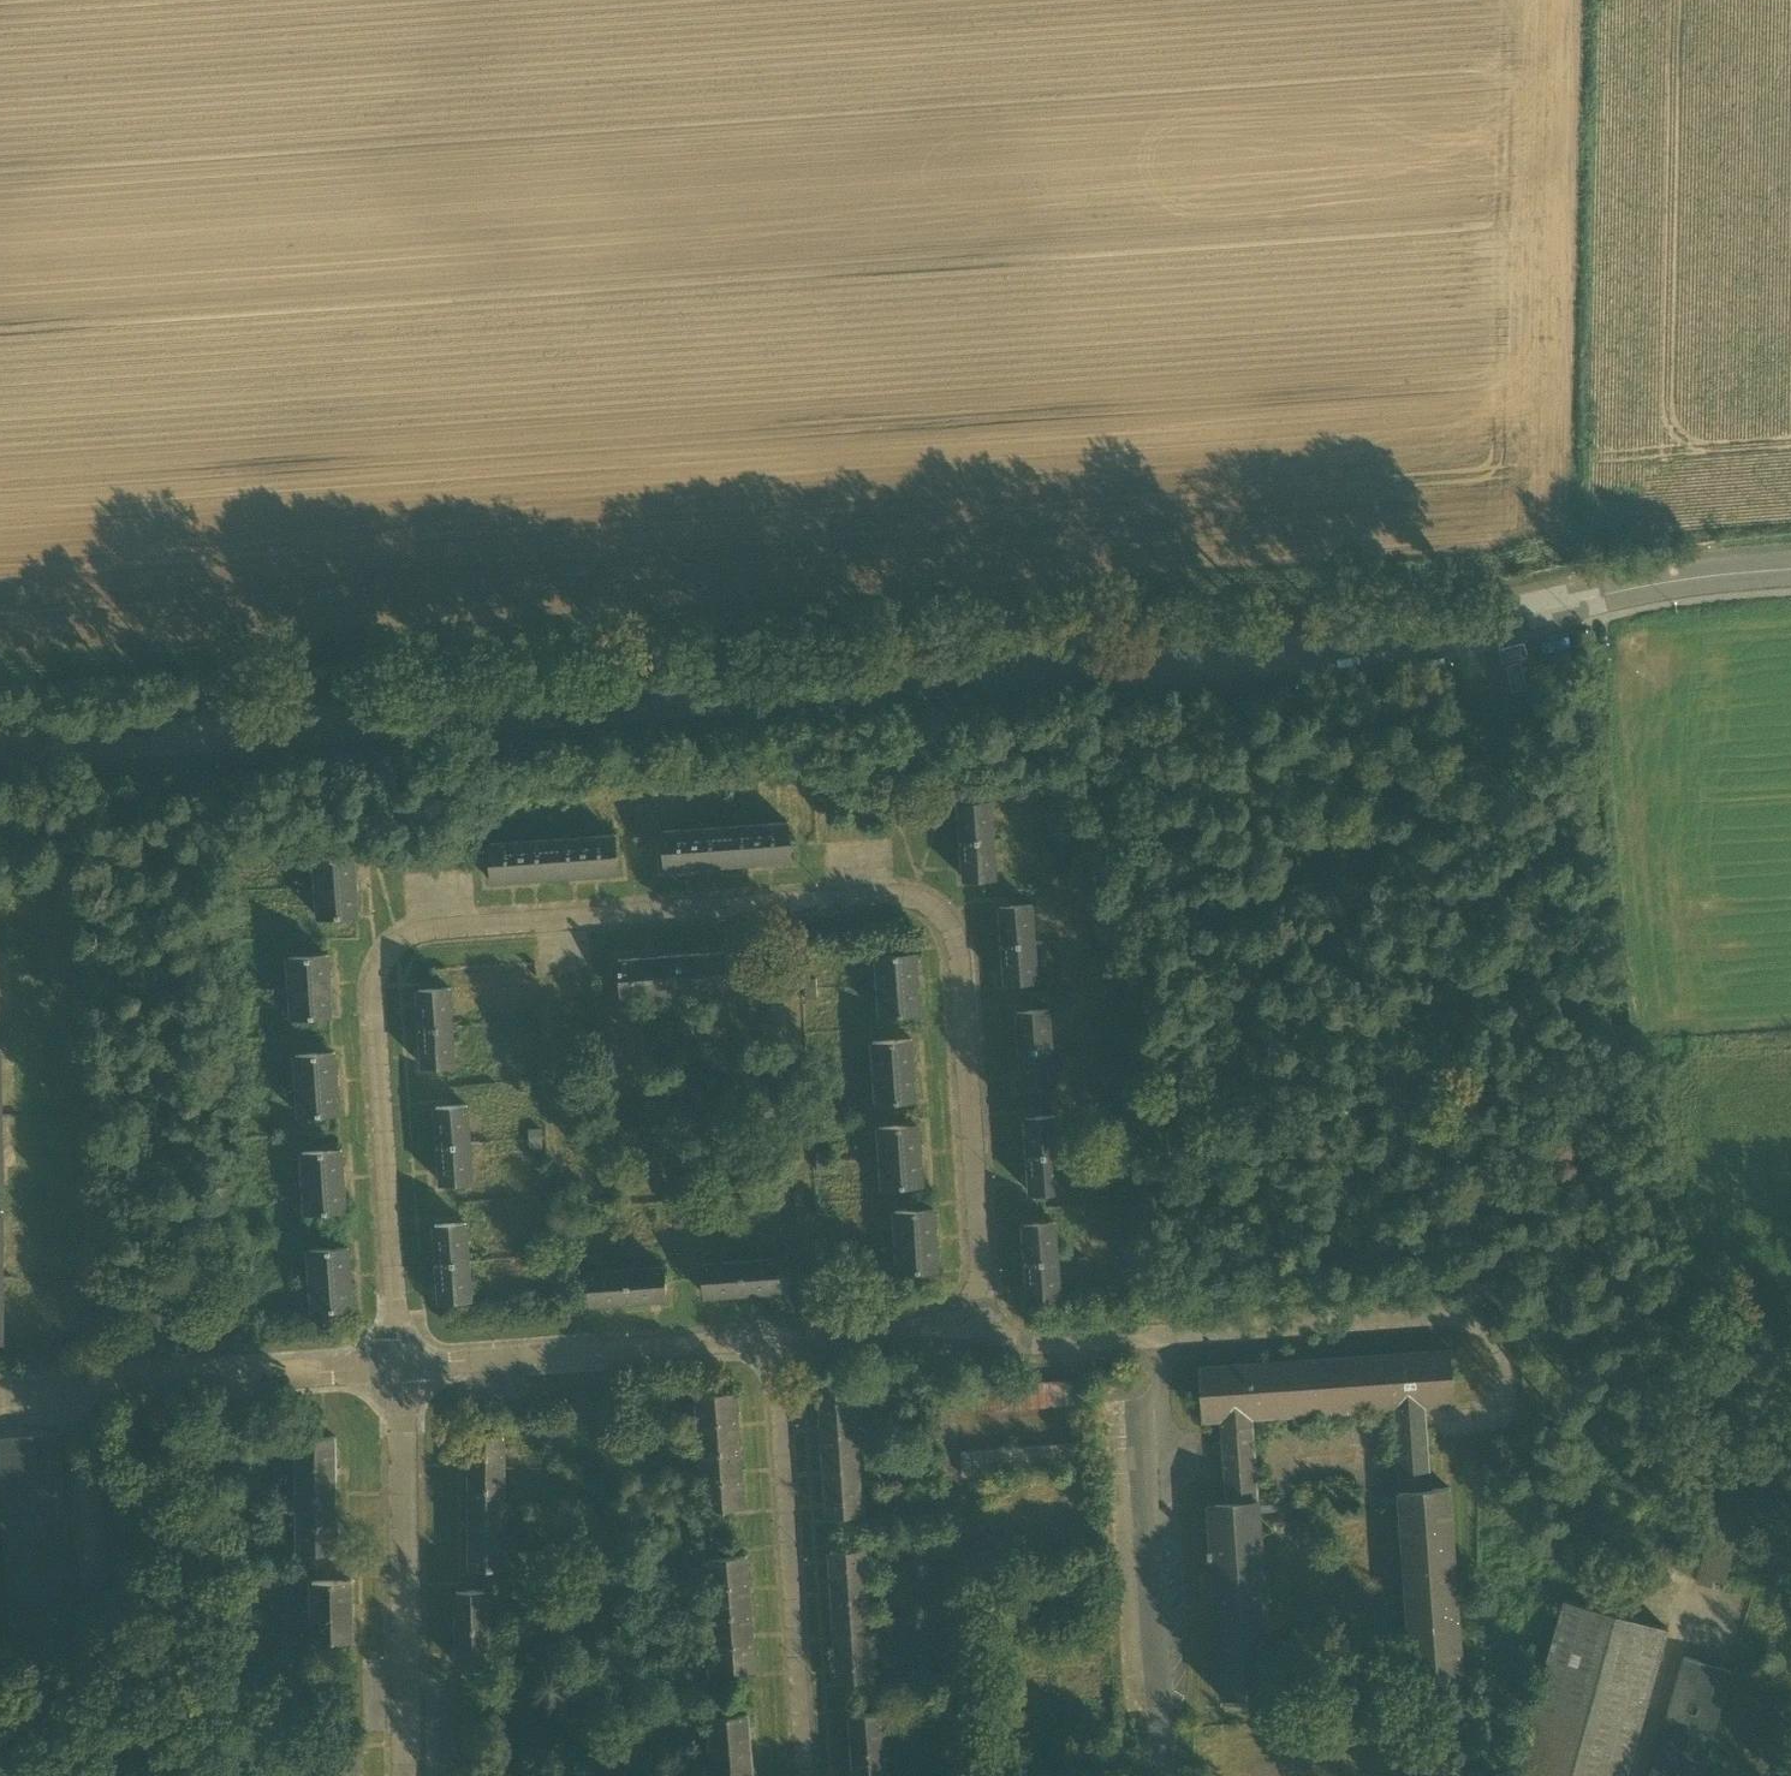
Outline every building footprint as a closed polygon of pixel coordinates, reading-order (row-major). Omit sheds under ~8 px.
[(994,804),(950,807),(955,883),(999,880),(994,804)] [(793,867),(791,825),(657,833),(659,875),(793,867)] [(619,877),(616,836),(479,846),(482,887),(619,877)] [(360,920),(357,859),(307,862),(310,923),(360,920)] [(1035,908),(992,910),(996,988),(1039,986),(1035,908)] [(914,1010),(911,945),(867,947),(870,1012),(914,1010)] [(736,988),(736,953),(609,954),(610,989),(736,988)] [(333,1020),(330,958),(278,960),(281,1022),(333,1020)] [(412,1063),(448,1062),(446,981),(410,982),(412,1063)] [(1013,1084),(1050,1083),(1047,1003),(1010,1004),(1013,1084)] [(907,1032),(864,1034),(866,1099),(909,1097),(907,1032)] [(340,1117),(337,1055),(285,1058),(288,1120),(340,1117)] [(431,1180),(465,1179),(462,1098),(428,1100),(431,1180)] [(1017,1110),(1020,1190),(1062,1188),(1059,1108),(1017,1110)] [(916,1182),(914,1118),(870,1120),(872,1184),(916,1182)] [(347,1214),(344,1152),(292,1155),(295,1217),(347,1214)] [(934,1266),(931,1202),(885,1204),(888,1268),(934,1266)] [(1014,1217),(1017,1297),(1057,1295),(1054,1215),(1014,1217)] [(465,1296),(463,1216),(427,1217),(429,1297),(465,1296)] [(354,1311),(352,1249),(300,1252),(303,1313),(354,1311)] [(772,1289),(771,1259),(692,1262),(693,1293),(772,1289)] [(665,1297),(663,1260),(575,1265),(577,1302),(665,1297)] [(1429,1489),(1423,1406),(1455,1404),(1451,1351),(1199,1368),(1202,1421),(1221,1420),(1226,1502),(1208,1503),(1222,1697),(1272,1693),(1253,1418),(1393,1408),(1412,1684),(1462,1680),(1449,1487),(1429,1489)] [(811,1378),(818,1513),(854,1512),(848,1377),(811,1378)] [(1081,1379),(957,1388),(958,1413),(1082,1404),(1081,1379)] [(692,1388),(697,1506),(738,1504),(733,1386),(692,1388)] [(287,1431),(287,1547),(328,1547),(328,1431),(287,1431)] [(459,1432),(461,1565),(502,1564),(500,1431),(459,1432)] [(1085,1442),(961,1451),(963,1476),(1087,1467),(1085,1442)] [(1085,1471),(987,1478),(989,1504),(1087,1497),(1085,1471)] [(859,1544),(822,1545),(828,1677),(865,1675),(859,1544)] [(712,1670),(750,1667),(743,1550),(704,1553),(712,1670)] [(318,1576),(317,1637),(348,1637),(348,1576),(318,1576)] [(450,1656),(485,1655),(483,1584),(448,1585),(450,1656)] [(1564,1599),(1515,1775),(1626,1775),(1668,1628),(1564,1599)] [(1651,1775),(1700,1775),(1730,1669),(1684,1656),(1651,1775)] [(716,1711),(719,1772),(747,1770),(744,1709),(716,1711)] [(882,1709),(845,1709),(845,1775),(882,1775),(882,1709)]
